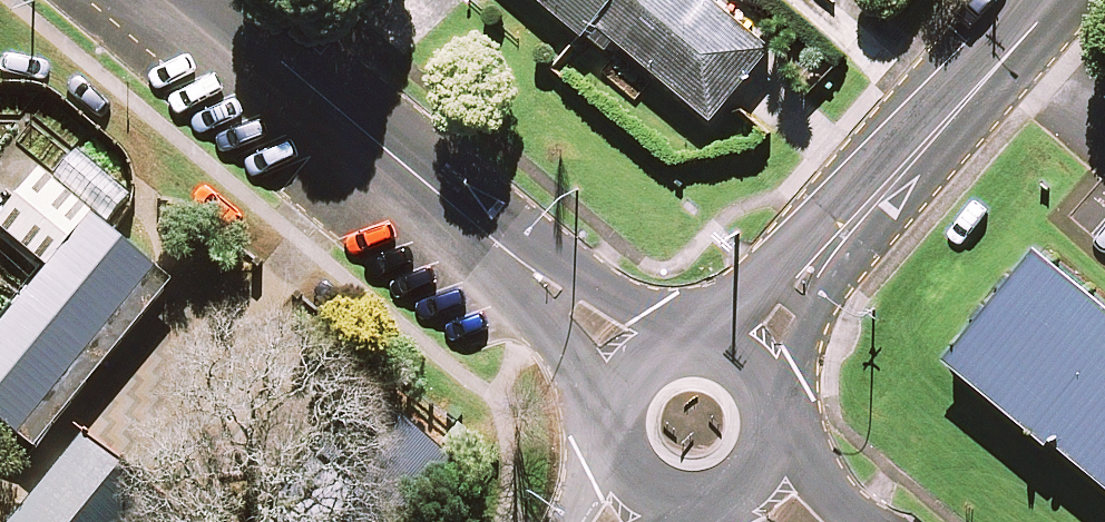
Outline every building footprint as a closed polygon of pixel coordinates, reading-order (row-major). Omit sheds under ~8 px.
[(583,34),(593,22),(714,121),(774,48),(715,0),(542,0),(583,34)] [(39,172),(0,219),(0,231),(48,270),(93,216),(39,172)] [(93,216),(48,270),(0,327),(0,421),(35,449),(170,283),(93,216)] [(1045,219),(964,315),(1104,436),(1104,270),(1045,219)] [(259,521),(395,521),(448,460),(372,393),(259,521)] [(8,521),(142,521),(159,501),(79,433),(8,521)]
